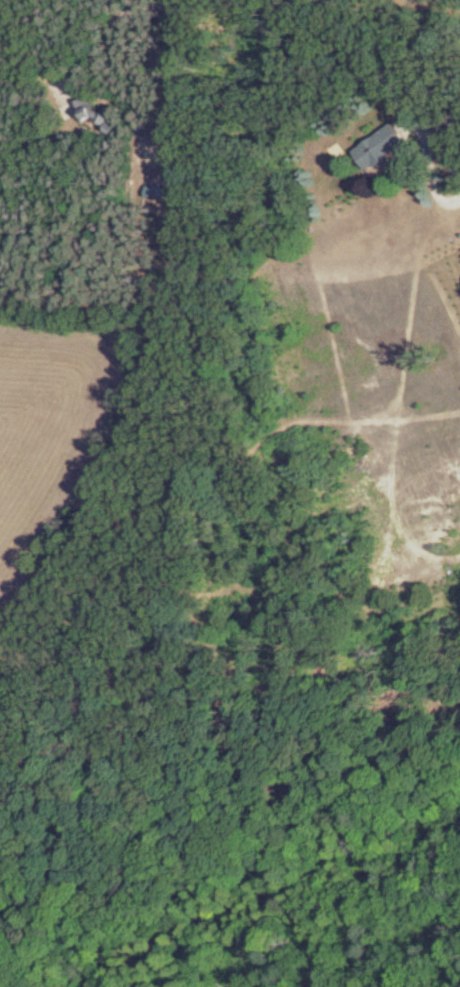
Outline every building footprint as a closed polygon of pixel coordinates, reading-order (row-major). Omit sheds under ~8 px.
[(112,118),(110,110),(98,113),(95,96),(79,100),(84,124),(112,118)] [(368,170),(408,143),(395,122),(354,150),(368,170)]
